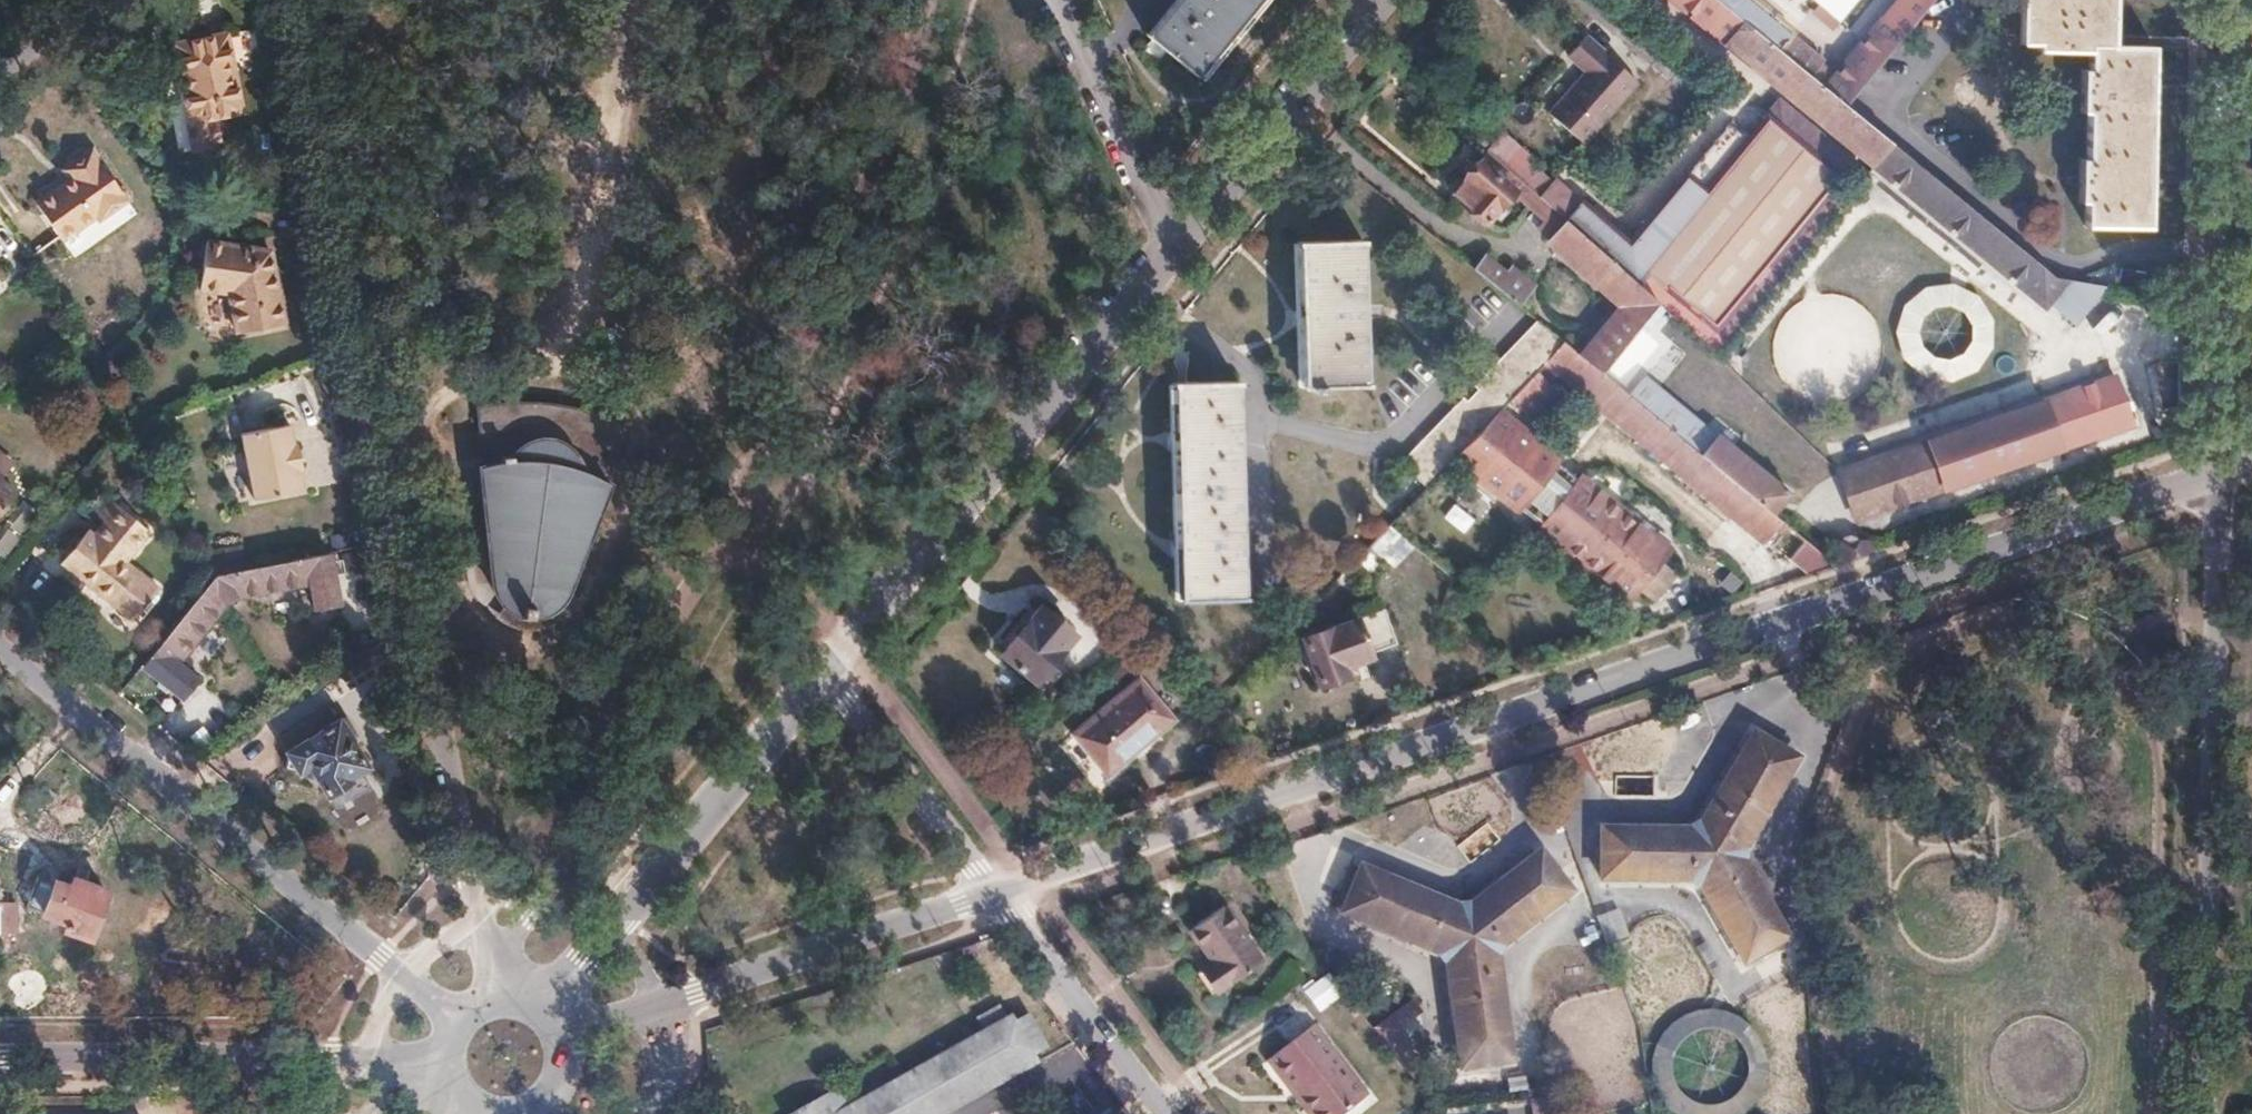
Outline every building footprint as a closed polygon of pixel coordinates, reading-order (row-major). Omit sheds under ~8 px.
[(1146,32),(1193,73),(1252,0),(1172,0),(1146,32)] [(1874,161),(1890,141),(1844,103),(1717,0),(1677,0),(1874,161)] [(1844,103),(1928,0),(1896,0),(1834,75),(1816,61),(1818,59),(1789,35),(1792,30),(1755,0),(1717,0),(1844,103)] [(1841,22),(1858,0),(1813,0),(1841,22)] [(2018,41),(2087,44),(2084,224),(2148,225),(2153,45),(2112,44),(2112,0),(2019,0),(2018,41)] [(226,35),(173,46),(189,124),(241,114),(226,35)] [(1582,72),(1546,116),(1582,144),(1633,81),(1579,38),(1563,57),(1582,72)] [(1890,141),(1874,161),(2044,299),(2062,277),(2055,276),(1890,141)] [(1463,179),(1452,192),(1485,219),(1520,181),(1485,151),(1462,178),(1463,179)] [(65,181),(36,201),(61,236),(96,212),(99,216),(125,197),(94,155),(70,172),(74,179),(67,185),(65,181)] [(1980,195),(1976,209),(1996,216),(2001,203),(1980,195)] [(1563,219),(1549,237),(1622,303),(1580,355),(1600,371),(1645,315),(1657,300),(1563,219)] [(206,238),(198,284),(228,289),(234,321),(259,316),(260,325),(283,320),(268,247),(206,238)] [(1357,238),(1294,240),(1301,389),(1364,386),(1357,238)] [(1482,255),(1472,268),(1516,303),(1532,284),(1510,266),(1505,272),(1482,255)] [(2120,268),(2117,286),(2139,290),(2142,272),(2120,268)] [(1896,293),(1904,378),(1991,370),(1983,284),(1896,293)] [(1657,300),(1645,315),(1664,331),(1675,317),(1657,300)] [(1645,315),(1600,371),(1770,511),(1786,492),(1715,433),(1717,430),(1638,364),(1647,353),(1720,414),(1734,397),(1661,335),(1664,331),(1645,315)] [(259,316),(234,321),(236,330),(260,325),(259,316)] [(1463,396),(1400,462),(1424,485),(1454,454),(1495,411),(1547,358),(1562,340),(1537,320),(1473,386),(1478,389),(1468,400),(1463,396)] [(1562,340),(1547,358),(1734,511),(1732,513),(1764,539),(1780,519),(1770,511),(1600,371),(1580,355),(1562,340)] [(2116,376),(1839,471),(1854,515),(2130,421),(2116,376)] [(1235,381),(1171,383),(1177,598),(1241,595),(1235,381)] [(1527,413),(1544,402),(1531,381),(1514,392),(1527,413)] [(486,464),(480,465),(482,489),(484,521),(490,582),(492,590),(496,597),(500,603),(506,609),(513,613),(520,616),(528,617),(536,617),(543,615),(550,611),(556,607),(562,602),(565,595),(568,587),(571,580),(609,483),(603,480),(623,427),(606,420),(590,413),(572,408),(554,404),(536,403),(517,403),(499,405),(481,408),(486,464)] [(1495,411),(1454,454),(1518,505),(1554,460),(1495,411)] [(247,433),(260,499),(306,490),(302,471),(305,470),(300,443),(297,443),(293,424),(247,433)] [(6,479),(11,472),(26,484),(31,478),(0,453),(0,475),(6,479)] [(26,484),(11,472),(6,479),(0,475),(0,517),(26,484)] [(1577,477),(1540,522),(1629,593),(1638,583),(1655,596),(1675,573),(1664,563),(1672,554),(1577,477)] [(88,532),(63,562),(134,620),(160,590),(126,562),(151,531),(114,500),(101,516),(107,522),(94,537),(88,532)] [(28,521),(15,513),(0,539),(0,554),(6,558),(28,521)] [(1393,568),(1413,548),(1390,525),(1370,545),(1393,568)] [(241,545),(202,554),(216,577),(247,571),(241,545)] [(216,577),(143,667),(182,698),(198,679),(179,663),(227,602),(233,599),(240,597),(311,582),(317,607),(341,601),(330,553),(328,554),(309,557),(247,571),(216,577)] [(1039,605),(999,652),(1033,682),(1073,635),(1039,605)] [(1357,615),(1303,633),(1319,681),(1346,672),(1343,664),(1370,654),(1357,615)] [(1138,679),(1073,732),(1106,772),(1170,718),(1138,679)] [(277,734),(287,750),(339,719),(329,702),(277,734)] [(289,754),(284,765),(297,768),(299,771),(310,764),(328,794),(362,774),(363,766),(367,764),(339,719),(287,750),(289,754)] [(1594,821),(1592,871),(1676,874),(1690,884),(1730,956),(1775,931),(1736,859),(1737,844),(1791,756),(1746,729),(1693,816),(1677,823),(1594,821)] [(1361,861),(1342,909),(1440,949),(1451,962),(1461,1063),(1514,1056),(1501,949),(1507,939),(1571,886),(1539,845),(1473,899),(1455,900),(1361,861)] [(32,880),(19,912),(62,928),(59,936),(82,944),(92,920),(96,922),(103,904),(98,894),(68,883),(64,892),(32,880)] [(1217,895),(1188,918),(1212,949),(1200,958),(1217,980),(1259,948),(1217,895)] [(1604,942),(1626,935),(1618,909),(1596,916),(1604,942)] [(1330,977),(1304,985),(1312,1010),(1338,1002),(1330,977)] [(1410,998),(1373,1029),(1404,1067),(1417,1057),(1398,1033),(1422,1013),(1410,998)] [(1035,1059),(1031,1052),(1043,1045),(1027,1014),(1014,1021),(1012,1016),(1006,1020),(999,1006),(977,1018),(984,1032),(853,1105),(843,1086),(793,1113),(936,1113),(1035,1059)] [(1771,1103),(1743,1009),(1645,1038),(1668,1113),(1733,1113),(1771,1103)] [(1268,1055),(1289,1082),(1295,1078),(1323,1113),(1339,1113),(1369,1091),(1314,1019),(1268,1055)] [(1289,1082),(1313,1113),(1323,1113),(1295,1078),(1289,1082)]
